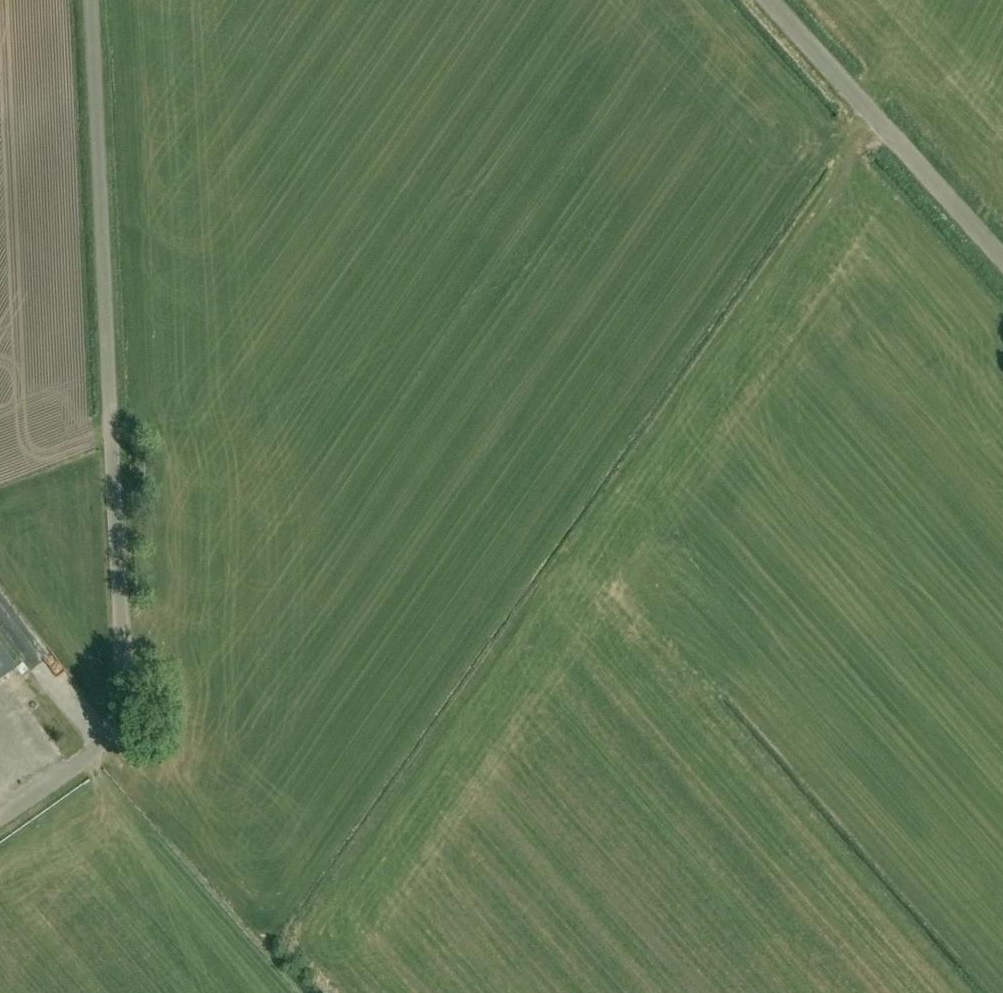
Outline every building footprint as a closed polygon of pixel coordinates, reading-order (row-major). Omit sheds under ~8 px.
[(15,559),(28,554),(24,543),(10,549),(15,559)] [(19,667),(0,643),(0,682),(19,667)]
